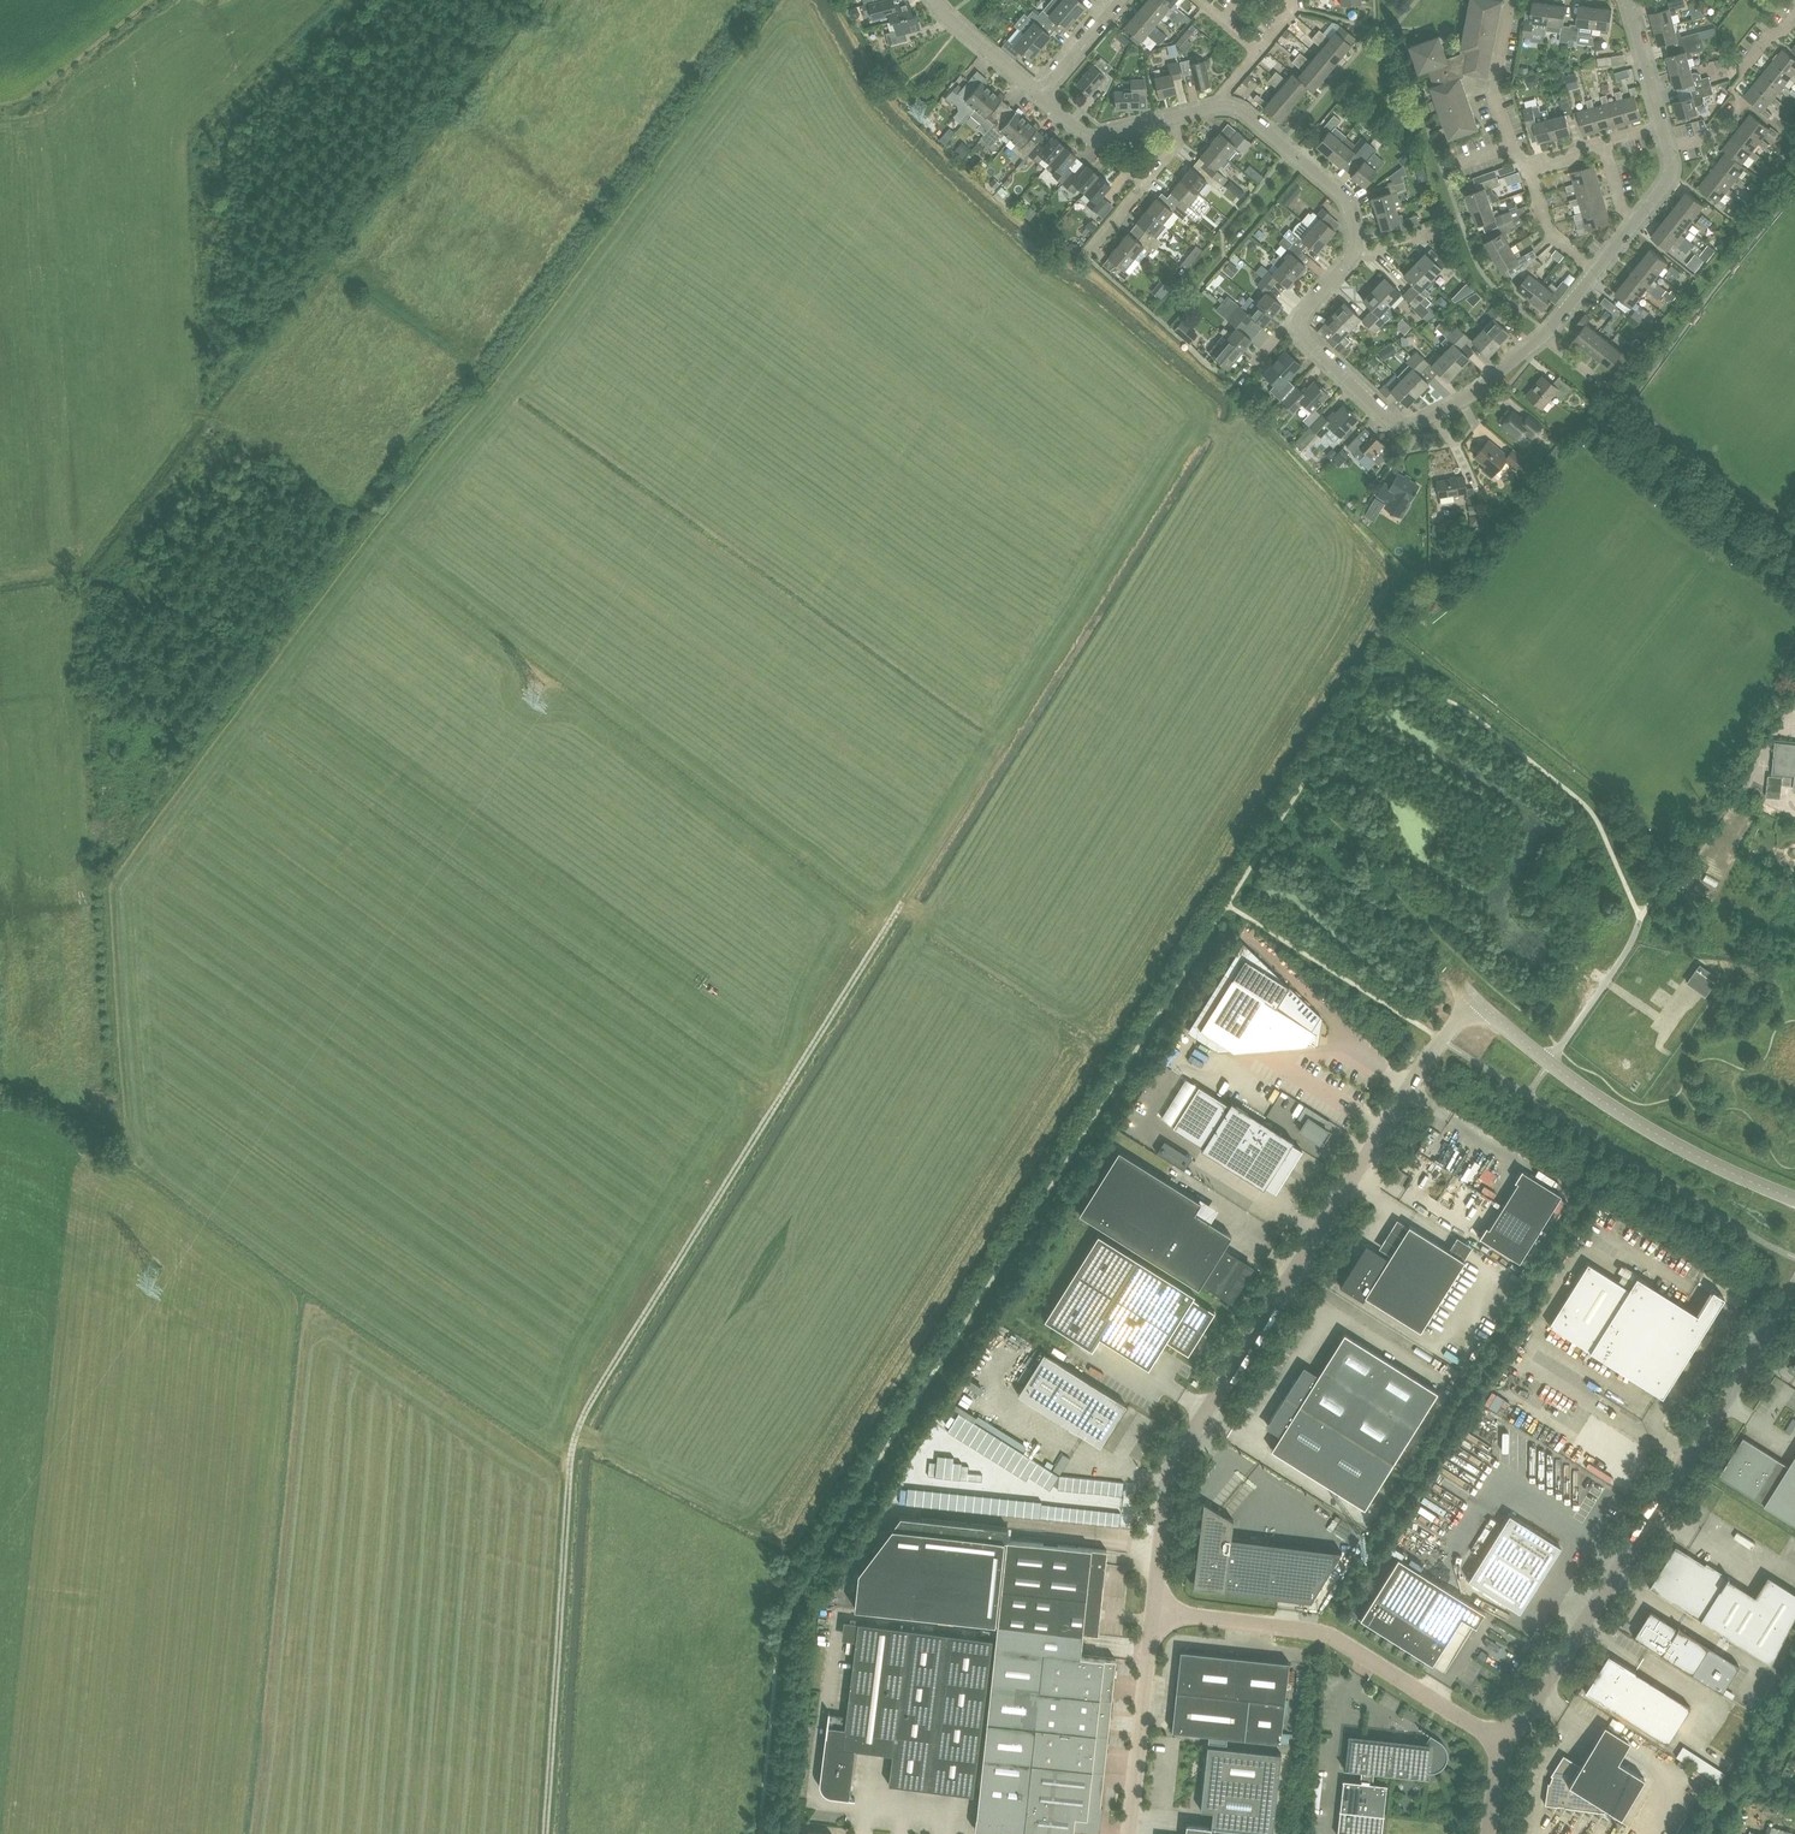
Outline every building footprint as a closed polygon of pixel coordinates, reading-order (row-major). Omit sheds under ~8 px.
[(862,5),(863,9),(869,8),(870,13),(875,16),(888,13),(890,22),(894,21),(893,20),(912,15),(908,1),(907,1),(894,5),(893,0),(880,0),(873,2),(864,4),(862,5)] [(1037,15),(1044,20),(1043,21),(1049,26),(1054,20),(1066,30),(1076,18),(1059,4),(1055,0),(1050,0),(1042,10),(1037,15)] [(1059,4),(1076,18),(1086,6),(1079,0),(1055,0),(1059,4)] [(1144,5),(1160,18),(1165,13),(1169,7),(1160,0),(1148,0),(1144,5)] [(1169,7),(1173,11),(1182,18),(1185,14),(1173,3),(1176,0),(1160,0),(1169,7)] [(1411,45),(1420,72),(1430,68),(1435,84),(1432,85),(1450,138),(1479,127),(1475,128),(1456,74),(1465,71),(1488,75),(1493,52),(1489,51),(1498,0),(1471,0),(1461,52),(1444,58),(1437,37),(1440,36),(1440,35),(1411,45)] [(1650,14),(1654,28),(1674,23),(1671,15),(1677,14),(1676,9),(1685,6),(1684,0),(1673,0),(1667,1),(1669,8),(1650,14)] [(1525,21),(1523,37),(1531,38),(1532,34),(1546,35),(1547,30),(1547,28),(1547,24),(1550,4),(1533,2),(1532,13),(1526,12),(1525,21)] [(1703,3),(1699,8),(1704,12),(1708,7),(1703,3)] [(1547,28),(1547,30),(1561,32),(1560,41),(1568,42),(1569,40),(1570,26),(1563,26),(1566,6),(1550,4),(1547,24),(1547,28)] [(1144,5),(1134,16),(1150,29),(1160,18),(1144,5)] [(1570,26),(1569,40),(1574,40),(1578,41),(1578,35),(1592,36),(1593,27),(1595,8),(1579,6),(1577,25),(1571,24),(1570,26)] [(1595,8),(1593,27),(1601,28),(1601,33),(1608,34),(1609,29),(1611,10),(1595,8)] [(1021,9),(1011,21),(1018,26),(1028,14),(1021,9)] [(1032,10),(1017,28),(1024,34),(1040,48),(1050,36),(1039,26),(1043,21),(1044,20),(1037,15),(1032,10)] [(995,11),(991,17),(998,23),(1003,18),(995,11)] [(1173,11),(1169,16),(1177,23),(1182,18),(1173,11)] [(896,30),(885,33),(888,45),(907,40),(905,33),(919,29),(915,14),(912,15),(893,20),(894,21),(896,30)] [(1134,16),(1125,27),(1133,33),(1141,40),(1146,34),(1150,29),(1134,16)] [(987,28),(981,23),(977,27),(983,32),(987,28)] [(1674,23),(1654,28),(1658,45),(1678,40),(1679,46),(1684,45),(1703,40),(1700,31),(1677,37),(1674,23)] [(1319,30),(1315,34),(1341,56),(1351,45),(1349,44),(1355,38),(1341,26),(1330,39),(1319,30)] [(1158,28),(1154,32),(1163,40),(1167,36),(1158,28)] [(1188,28),(1175,44),(1180,48),(1193,32),(1189,28),(1188,28)] [(1283,33),(1281,35),(1286,38),(1287,36),(1290,33),(1286,29),(1283,33)] [(1306,34),(1311,39),(1315,34),(1310,29),(1306,34)] [(1154,32),(1150,37),(1159,45),(1163,40),(1154,32)] [(1133,33),(1130,37),(1131,38),(1138,44),(1141,40),(1133,33)] [(1008,40),(1003,46),(1014,56),(1019,50),(1030,60),(1040,48),(1024,34),(1014,46),(1008,40)] [(1124,34),(1119,39),(1125,45),(1130,39),(1124,34)] [(1315,34),(1311,39),(1322,48),(1316,55),(1331,68),(1341,56),(1315,34)] [(1667,58),(1665,60),(1666,65),(1669,65),(1671,72),(1690,67),(1687,54),(1705,49),(1703,40),(1684,45),(1686,51),(1667,56),(1667,58)] [(1175,44),(1167,46),(1169,57),(1178,55),(1175,44)] [(1773,61),(1792,76),(1791,79),(1794,82),(1794,74),(1794,58),(1783,49),(1773,61)] [(1300,52),(1295,58),(1322,80),(1331,68),(1316,55),(1310,61),(1300,52)] [(1612,56),(1597,58),(1598,66),(1613,65),(1612,56)] [(891,57),(880,63),(884,69),(894,63),(891,57)] [(1093,65),(1077,84),(1089,94),(1097,84),(1106,92),(1113,77),(1107,72),(1101,68),(1106,62),(1101,57),(1096,63),(1094,66),(1093,65)] [(1295,58),(1292,62),(1303,71),(1297,77),(1308,86),(1307,87),(1312,91),(1322,80),(1295,58)] [(1190,60),(1181,62),(1184,77),(1194,74),(1197,88),(1210,84),(1205,61),(1191,64),(1190,60)] [(1163,75),(1155,77),(1160,97),(1176,93),(1172,79),(1181,77),(1177,61),(1168,64),(1170,69),(1162,70),(1163,75)] [(1771,63),(1764,72),(1783,88),(1781,91),(1788,96),(1791,91),(1785,86),(1791,79),(1792,76),(1773,61),(1771,63)] [(1673,79),(1671,81),(1672,85),(1675,86),(1675,88),(1694,83),(1696,89),(1711,85),(1709,77),(1702,79),(1702,78),(1702,77),(1701,76),(1701,75),(1700,75),(1700,74),(1699,74),(1698,73),(1697,73),(1696,73),(1695,73),(1694,72),(1694,73),(1693,73),(1692,73),(1690,67),(1671,72),(1673,79)] [(1627,69),(1621,71),(1623,78),(1629,77),(1627,69)] [(1575,70),(1564,74),(1566,82),(1577,79),(1575,70)] [(1276,71),(1272,76),(1298,98),(1307,87),(1308,86),(1297,77),(1297,78),(1292,74),(1287,81),(1276,71)] [(1762,75),(1754,84),(1773,100),(1772,102),(1778,108),(1782,103),(1776,97),(1781,91),(1783,88),(1764,72),(1762,75)] [(1272,76),(1268,81),(1279,90),(1274,96),(1289,108),(1298,98),(1272,76)] [(957,84),(945,98),(951,102),(953,100),(957,104),(958,111),(954,116),(955,118),(962,124),(970,115),(991,91),(985,85),(988,82),(984,79),(976,88),(968,81),(962,89),(957,84)] [(1131,92),(1113,93),(1114,105),(1115,105),(1115,109),(1139,107),(1138,95),(1146,95),(1145,79),(1131,80),(1131,92)] [(1752,86),(1744,96),(1763,112),(1762,113),(1762,114),(1769,119),(1772,115),(1766,109),(1772,102),(1773,100),(1754,84),(1752,86)] [(1693,97),(1674,102),(1678,118),(1697,113),(1696,107),(1698,106),(1699,106),(1700,105),(1701,105),(1701,104),(1702,104),(1702,103),(1703,103),(1703,102),(1704,101),(1704,100),(1704,99),(1704,98),(1704,97),(1714,94),(1711,85),(1696,89),(1691,91),(1693,97)] [(1623,100),(1620,101),(1627,124),(1641,120),(1635,97),(1637,96),(1635,87),(1629,89),(1632,97),(1623,100)] [(991,91),(970,115),(980,123),(976,128),(984,135),(1001,114),(995,109),(1002,100),(1005,97),(1001,93),(998,97),(991,91)] [(1609,104),(1606,104),(1612,128),(1627,124),(1620,101),(1623,100),(1621,91),(1615,93),(1617,101),(1609,104)] [(1550,118),(1555,138),(1571,134),(1566,115),(1572,113),(1566,92),(1560,94),(1561,99),(1559,100),(1562,111),(1563,115),(1558,116),(1550,118)] [(1257,94),(1253,99),(1264,108),(1263,108),(1279,121),(1289,108),(1274,96),(1268,103),(1257,94)] [(1594,108),(1591,108),(1598,132),(1612,128),(1606,104),(1609,104),(1606,95),(1600,97),(1603,105),(1594,108)] [(1588,109),(1577,112),(1583,136),(1598,132),(1591,108),(1594,108),(1592,99),(1589,100),(1586,100),(1588,109)] [(1539,105),(1524,109),(1528,125),(1534,123),(1538,140),(1539,142),(1555,138),(1550,118),(1547,109),(1541,111),(1539,105)] [(1508,119),(1517,118),(1516,107),(1507,108),(1508,119)] [(984,135),(981,138),(991,147),(999,137),(1000,138),(1004,133),(1011,139),(1026,121),(1019,115),(1022,111),(1019,108),(1016,112),(1009,121),(1001,114),(984,135)] [(1751,114),(1742,126),(1761,141),(1762,139),(1768,132),(1775,137),(1778,132),(1771,127),(1770,128),(1751,114)] [(1328,131),(1316,146),(1328,156),(1341,142),(1345,137),(1346,136),(1339,131),(1335,127),(1341,120),(1334,115),(1323,127),(1328,131)] [(1016,143),(1011,149),(1023,160),(1024,159),(1028,154),(1036,144),(1030,139),(1037,131),(1040,127),(1036,123),(1033,127),(1026,121),(1011,139),(1016,143)] [(1742,126),(1732,138),(1752,153),(1753,151),(1759,144),(1766,149),(1769,144),(1762,139),(1761,141),(1742,126)] [(1383,127),(1375,138),(1381,143),(1390,132),(1383,127)] [(949,128),(939,139),(944,144),(954,132),(949,128)] [(1219,133),(1210,145),(1226,158),(1233,149),(1238,153),(1243,153),(1251,143),(1237,132),(1229,141),(1219,133)] [(1036,144),(1028,154),(1030,155),(1038,163),(1043,157),(1050,163),(1064,147),(1053,137),(1053,138),(1045,148),(1038,142),(1036,144)] [(1341,142),(1328,156),(1341,167),(1353,152),(1358,156),(1369,144),(1364,140),(1362,138),(1355,146),(1345,137),(1341,142)] [(1732,138),(1723,150),(1727,153),(1742,164),(1749,155),(1756,161),(1760,156),(1753,151),(1752,153),(1732,138)] [(977,143),(971,150),(973,152),(981,151),(984,149),(977,143)] [(1207,143),(1200,152),(1202,154),(1200,156),(1210,165),(1206,170),(1222,184),(1227,178),(1224,168),(1220,165),(1226,158),(1210,145),(1209,145),(1208,144),(1207,144),(1207,143)] [(1364,161),(1351,176),(1363,186),(1376,171),(1384,162),(1374,153),(1376,150),(1369,144),(1358,156),(1364,161)] [(964,145),(956,155),(962,160),(970,150),(964,145)] [(1064,147),(1050,163),(1059,170),(1054,176),(1063,183),(1073,171),(1068,167),(1076,157),(1064,147)] [(1408,151),(1397,159),(1401,164),(1402,165),(1413,157),(1412,156),(1408,151)] [(1727,153),(1717,165),(1736,180),(1735,182),(1742,187),(1746,182),(1739,177),(1746,167),(1742,164),(1727,153)] [(1396,170),(1389,176),(1390,178),(1393,181),(1400,179),(1402,178),(1401,176),(1406,175),(1403,165),(1396,170)] [(1716,167),(1708,176),(1727,192),(1726,194),(1733,199),(1736,194),(1729,189),(1735,182),(1736,180),(1717,165),(1716,167)] [(1073,171),(1063,183),(1073,192),(1075,193),(1080,188),(1085,192),(1099,176),(1088,166),(1079,177),(1073,171)] [(1574,184),(1565,186),(1567,192),(1576,190),(1575,187),(1598,180),(1594,166),(1571,172),(1574,184)] [(1192,168),(1182,180),(1198,193),(1207,181),(1218,189),(1222,184),(1206,170),(1201,176),(1192,168)] [(1255,171),(1251,176),(1258,182),(1263,176),(1255,171)] [(1099,176),(1085,192),(1093,199),(1088,204),(1098,213),(1108,201),(1102,196),(1111,186),(1099,176)] [(1706,179),(1699,188),(1717,203),(1716,205),(1723,211),(1727,206),(1720,201),(1726,194),(1727,192),(1708,176),(1706,179)] [(994,177),(989,183),(995,189),(1000,183),(994,177)] [(1467,196),(1464,199),(1468,209),(1471,209),(1472,211),(1491,204),(1500,200),(1498,197),(1496,195),(1494,193),(1493,193),(1491,188),(1501,185),(1498,177),(1475,185),(1478,191),(1466,195),(1467,196)] [(1390,192),(1371,198),(1376,213),(1395,207),(1400,206),(1401,204),(1397,192),(1406,189),(1403,181),(1402,178),(1400,179),(1393,181),(1387,183),(1388,185),(1390,192)] [(1182,180),(1172,192),(1181,200),(1177,205),(1187,214),(1188,215),(1195,220),(1199,215),(1194,211),(1198,206),(1192,200),(1198,193),(1182,180)] [(1578,198),(1569,200),(1571,206),(1580,204),(1579,201),(1602,195),(1598,180),(1575,187),(1576,190),(1578,198)] [(1752,181),(1747,187),(1752,191),(1756,185),(1752,181)] [(1002,187),(997,192),(1003,197),(1007,192),(1002,187)] [(1019,201),(1031,196),(1028,188),(1016,192),(1019,201)] [(1688,192),(1679,203),(1695,216),(1704,205),(1688,192)] [(1284,195),(1280,200),(1286,205),(1290,200),(1284,195)] [(1582,213),(1573,215),(1575,221),(1584,218),(1583,215),(1606,209),(1602,195),(1579,201),(1580,204),(1582,213)] [(1432,197),(1423,199),(1425,208),(1434,205),(1432,197)] [(1157,199),(1148,211),(1163,224),(1173,212),(1178,216),(1182,219),(1187,214),(1177,205),(1176,205),(1171,201),(1166,206),(1157,199)] [(1027,202),(1019,211),(1026,217),(1034,208),(1027,202)] [(1679,203),(1670,214),(1686,228),(1695,216),(1679,203)] [(1491,204),(1472,211),(1477,225),(1483,223),(1486,232),(1513,220),(1513,219),(1510,211),(1498,215),(1497,210),(1494,211),(1491,204)] [(1395,207),(1376,213),(1381,229),(1383,228),(1400,223),(1401,230),(1419,224),(1417,215),(1403,219),(1402,214),(1398,216),(1395,207)] [(1308,212),(1301,220),(1326,241),(1335,230),(1326,223),(1331,216),(1323,209),(1317,216),(1312,211),(1310,213),(1308,212)] [(1586,227),(1577,229),(1579,235),(1588,233),(1587,230),(1610,223),(1606,209),(1583,215),(1584,218),(1586,227)] [(1148,211),(1138,223),(1147,231),(1143,236),(1157,248),(1162,242),(1158,239),(1156,237),(1166,226),(1163,224),(1148,211)] [(1270,211),(1265,217),(1270,221),(1274,215),(1270,211)] [(1670,214),(1661,226),(1677,239),(1686,228),(1670,214)] [(1703,215),(1699,219),(1708,226),(1712,222),(1703,215)] [(1699,219),(1695,224),(1704,232),(1708,226),(1699,219)] [(1288,228),(1283,235),(1293,243),(1302,251),(1308,244),(1317,252),(1326,241),(1301,220),(1300,221),(1296,224),(1294,226),(1292,231),(1288,228)] [(1490,240),(1485,243),(1493,257),(1511,247),(1506,239),(1504,235),(1507,233),(1517,227),(1513,220),(1486,232),(1490,240)] [(1090,222),(1086,227),(1092,232),(1096,227),(1090,222)] [(1661,226),(1652,237),(1668,250),(1677,239),(1661,226)] [(1259,228),(1253,234),(1259,239),(1264,233),(1259,228)] [(1129,234),(1120,245),(1135,258),(1140,252),(1145,256),(1149,251),(1152,253),(1157,248),(1143,236),(1138,241),(1129,234)] [(1685,237),(1681,242),(1690,249),(1694,244),(1685,237)] [(1249,241),(1247,244),(1248,247),(1250,249),(1254,249),(1256,246),(1255,243),(1253,241),(1249,241)] [(1681,242),(1677,246),(1686,254),(1690,249),(1681,242)] [(1071,243),(1069,251),(1075,252),(1077,244),(1071,243)] [(1279,255),(1276,259),(1297,276),(1300,272),(1302,274),(1307,268),(1305,267),(1306,265),(1297,258),(1302,251),(1293,243),(1287,250),(1291,254),(1285,260),(1279,255)] [(1120,245),(1109,258),(1118,265),(1114,271),(1124,280),(1139,262),(1135,258),(1120,245)] [(1511,247),(1493,257),(1501,271),(1507,268),(1513,278),(1517,274),(1517,273),(1523,269),(1535,258),(1537,256),(1533,250),(1520,257),(1518,253),(1515,254),(1511,247)] [(1651,249),(1642,260),(1659,274),(1668,262),(1651,249)] [(1425,253),(1414,265),(1430,280),(1441,269),(1447,275),(1453,269),(1441,258),(1436,264),(1425,253)] [(1268,271),(1263,277),(1272,285),(1278,279),(1288,287),(1297,276),(1276,259),(1273,257),(1270,261),(1279,268),(1273,275),(1268,271)] [(1523,269),(1517,273),(1517,274),(1525,280),(1518,290),(1530,300),(1543,284),(1532,275),(1541,263),(1535,258),(1523,269)] [(1259,260),(1253,265),(1259,272),(1265,267),(1259,260)] [(1642,260),(1633,271),(1650,285),(1651,283),(1654,280),(1659,274),(1642,260)] [(1184,262),(1180,265),(1185,270),(1189,266),(1184,262)] [(1229,262),(1223,269),(1231,276),(1237,269),(1229,262)] [(1414,265),(1404,276),(1414,286),(1409,292),(1420,303),(1425,307),(1430,302),(1425,297),(1426,297),(1429,293),(1423,287),(1430,280),(1414,265)] [(1671,265),(1668,270),(1677,277),(1681,273),(1671,265)] [(1633,271),(1624,283),(1641,296),(1646,289),(1650,285),(1633,271)] [(1263,277),(1257,285),(1266,293),(1272,285),(1263,277)] [(1384,279),(1374,290),(1389,305),(1400,294),(1384,279)] [(1543,284),(1530,300),(1543,310),(1551,300),(1556,304),(1570,286),(1564,280),(1558,287),(1552,283),(1547,288),(1543,284)] [(1624,283),(1615,294),(1632,307),(1636,302),(1641,296),(1624,283)] [(1658,283),(1654,288),(1663,295),(1667,290),(1658,283)] [(1164,285),(1160,289),(1165,293),(1169,289),(1164,285)] [(1461,288),(1451,298),(1455,301),(1468,294),(1461,288)] [(1654,288),(1650,293),(1659,300),(1663,295),(1654,288)] [(1374,290),(1363,301),(1373,311),(1369,316),(1380,327),(1385,322),(1390,317),(1383,311),(1389,305),(1374,290)] [(1409,292),(1403,297),(1411,305),(1415,308),(1420,303),(1409,292)] [(1267,293),(1258,303),(1273,316),(1282,305),(1267,293)] [(1605,297),(1600,303),(1612,312),(1616,306),(1605,297)] [(1238,304),(1231,311),(1248,325),(1254,318),(1264,327),(1273,316),(1258,303),(1249,314),(1238,304)] [(1344,303),(1333,314),(1349,329),(1360,318),(1344,303)] [(1411,305),(1410,307),(1422,318),(1429,311),(1425,307),(1420,303),(1415,308),(1411,305)] [(1493,318),(1483,330),(1498,345),(1509,333),(1499,323),(1504,318),(1492,306),(1487,312),(1493,318)] [(1640,306),(1636,311),(1645,318),(1649,313),(1640,306)] [(1223,328),(1220,331),(1229,339),(1242,350),(1251,339),(1243,332),(1248,325),(1231,311),(1226,318),(1237,328),(1232,335),(1223,328)] [(1333,314),(1322,326),(1333,336),(1328,342),(1340,352),(1345,347),(1350,341),(1343,335),(1349,329),(1333,314)] [(1582,330),(1574,340),(1598,359),(1610,344),(1586,325),(1590,320),(1584,315),(1576,326),(1582,330)] [(1369,316),(1363,322),(1374,333),(1380,327),(1369,316)] [(1402,318),(1398,322),(1407,331),(1412,327),(1402,318)] [(1650,322),(1646,328),(1652,332),(1656,326),(1650,322)] [(1182,323),(1175,331),(1191,345),(1198,336),(1182,323)] [(1457,326),(1451,332),(1463,343),(1468,338),(1457,326)] [(1446,337),(1440,343),(1447,349),(1442,354),(1458,370),(1469,359),(1458,348),(1463,343),(1451,332),(1446,327),(1441,332),(1446,337)] [(1483,330),(1472,341),(1488,356),(1498,345),(1483,330)] [(1361,342),(1369,354),(1380,347),(1372,335),(1361,342)] [(1216,346),(1210,354),(1221,363),(1222,362),(1228,367),(1231,364),(1233,365),(1241,355),(1239,353),(1242,350),(1229,339),(1220,349),(1216,346)] [(1610,344),(1598,359),(1610,369),(1615,362),(1621,367),(1624,363),(1632,352),(1627,348),(1622,353),(1610,344)] [(1383,350),(1378,353),(1382,359),(1387,356),(1383,350)] [(1416,351),(1411,356),(1423,368),(1428,363),(1416,351)] [(1286,352),(1266,373),(1277,384),(1270,391),(1281,401),(1295,387),(1288,380),(1302,366),(1286,352)] [(1442,354),(1431,366),(1436,370),(1447,381),(1458,370),(1442,354)] [(1406,374),(1401,379),(1417,395),(1428,383),(1425,381),(1417,373),(1423,368),(1411,356),(1406,362),(1408,364),(1402,370),(1406,374)] [(1373,357),(1368,362),(1373,367),(1378,362),(1373,357)] [(1542,376),(1526,396),(1542,409),(1554,394),(1561,400),(1571,387),(1558,377),(1552,385),(1542,376)] [(1385,385),(1379,390),(1391,401),(1396,396),(1406,405),(1407,406),(1417,395),(1401,379),(1390,390),(1385,385)] [(1295,387),(1281,401),(1284,404),(1293,412),(1301,402),(1303,404),(1311,411),(1327,394),(1316,383),(1304,395),(1298,389),(1295,386),(1295,387)] [(1322,417),(1311,428),(1318,434),(1320,437),(1324,433),(1325,434),(1332,440),(1335,440),(1339,436),(1341,435),(1348,427),(1357,418),(1351,413),(1352,412),(1350,411),(1349,411),(1344,407),(1329,422),(1323,416),(1322,417)] [(1513,412),(1501,425),(1509,432),(1508,433),(1517,440),(1524,432),(1532,439),(1542,427),(1528,415),(1524,421),(1513,412)] [(1348,427),(1341,435),(1345,439),(1352,431),(1348,427)] [(1358,437),(1347,448),(1355,455),(1366,455),(1377,465),(1390,451),(1374,435),(1365,444),(1358,437)] [(1488,441),(1476,456),(1487,465),(1483,471),(1491,477),(1504,461),(1515,470),(1520,464),(1524,459),(1513,450),(1507,457),(1488,441)] [(1336,453),(1330,459),(1337,466),(1346,458),(1342,454),(1339,451),(1336,453)] [(1385,484),(1378,497),(1390,504),(1387,508),(1402,517),(1405,511),(1406,512),(1408,508),(1407,508),(1415,495),(1416,496),(1417,493),(1416,493),(1419,487),(1399,475),(1391,487),(1385,484)] [(1464,477),(1437,481),(1440,497),(1466,493),(1468,503),(1475,502),(1473,488),(1473,487),(1466,488),(1464,477)] [(1470,514),(1478,513),(1477,504),(1468,506),(1470,514)] [(1434,525),(1432,535),(1439,536),(1441,526),(1434,525)] [(1424,565),(1416,567),(1419,578),(1427,576),(1424,565)] [(1784,776),(1783,785),(1794,786),(1794,741),(1776,740),(1772,775),(1784,776)] [(1767,794),(1782,795),(1783,776),(1769,775),(1767,794)] [(1679,883),(1675,889),(1679,892),(1683,886),(1679,883)] [(1672,891),(1665,903),(1669,906),(1677,894),(1673,891),(1672,891)] [(1289,987),(1244,958),(1199,1029),(1233,1050),(1314,1045),(1314,1044),(1316,1034),(1311,1031),(1321,1016),(1289,987)] [(1718,977),(1699,964),(1696,968),(1686,983),(1705,996),(1715,981),(1718,977)] [(1174,1126),(1204,1145),(1202,1149),(1264,1188),(1266,1185),(1276,1192),(1303,1150),(1292,1144),(1294,1141),(1232,1102),(1230,1104),(1200,1085),(1174,1126)] [(1299,1118),(1305,1122),(1300,1130),(1324,1145),(1332,1132),(1317,1122),(1321,1116),(1306,1107),(1299,1118)] [(1433,1137),(1437,1129),(1426,1123),(1422,1131),(1433,1137)] [(1192,1157),(1164,1140),(1156,1152),(1184,1169),(1192,1157)] [(1432,1156),(1436,1145),(1430,1142),(1426,1153),(1432,1156)] [(1202,1283),(1225,1298),(1248,1262),(1226,1248),(1233,1237),(1196,1213),(1199,1208),(1202,1203),(1120,1151),(1080,1214),(1199,1289),(1202,1283)] [(1517,1182),(1503,1205),(1540,1228),(1561,1195),(1521,1170),(1522,1169),(1521,1169),(1514,1181),(1515,1180),(1517,1182)] [(1519,1262),(1540,1228),(1503,1205),(1494,1219),(1488,1228),(1486,1227),(1486,1226),(1478,1237),(1479,1237),(1519,1262)] [(1339,1285),(1359,1298),(1361,1293),(1420,1331),(1464,1260),(1461,1257),(1447,1249),(1408,1224),(1387,1258),(1376,1250),(1375,1253),(1366,1247),(1361,1255),(1359,1253),(1339,1285)] [(1573,1241),(1582,1244),(1588,1229),(1580,1226),(1573,1241)] [(1193,1347),(1215,1312),(1193,1298),(1195,1295),(1099,1234),(1045,1320),(1093,1350),(1097,1344),(1100,1338),(1149,1368),(1171,1333),(1182,1340),(1181,1341),(1185,1344),(1186,1342),(1193,1347)] [(1454,1237),(1447,1249),(1461,1257),(1465,1250),(1468,1246),(1454,1237)] [(1669,1361),(1677,1349),(1687,1355),(1694,1344),(1700,1334),(1702,1329),(1702,1324),(1700,1320),(1696,1317),(1693,1315),(1646,1285),(1647,1282),(1636,1276),(1628,1288),(1587,1263),(1548,1324),(1621,1370),(1627,1360),(1658,1379),(1666,1366),(1667,1366),(1665,1368),(1666,1368),(1667,1367),(1668,1366),(1670,1364),(1671,1362),(1671,1360),(1670,1362),(1669,1361)] [(1620,1263),(1614,1275),(1624,1280),(1629,1268),(1620,1263)] [(1709,1290),(1693,1315),(1696,1317),(1700,1320),(1702,1324),(1720,1297),(1709,1290)] [(1284,1395),(1392,1463),(1437,1391),(1344,1332),(1342,1335),(1343,1335),(1319,1374),(1303,1365),(1296,1376),(1296,1377),(1291,1384),(1284,1395)] [(1453,1363),(1461,1352),(1449,1343),(1441,1354),(1453,1363)] [(1017,1394),(1087,1438),(1088,1435),(1101,1443),(1124,1407),(1125,1404),(1043,1352),(1017,1394)] [(1777,1388),(1779,1378),(1771,1377),(1769,1387),(1777,1388)] [(984,1388),(968,1378),(965,1383),(980,1393),(984,1388)] [(1392,1463),(1284,1395),(1270,1417),(1268,1421),(1267,1424),(1268,1426),(1270,1428),(1272,1430),(1280,1435),(1273,1447),(1272,1446),(1271,1449),(1364,1507),(1392,1463)] [(947,1431),(954,1435),(966,1417),(959,1412),(947,1431)] [(975,1412),(972,1418),(1021,1447),(1025,1442),(975,1412)] [(962,1440),(973,1421),(966,1417),(954,1435),(962,1440)] [(962,1440),(969,1444),(980,1426),(973,1421),(962,1440)] [(976,1449),(987,1430),(980,1426),(969,1444),(976,1449)] [(976,1449),(983,1453),(994,1435),(987,1430),(976,1449)] [(983,1453),(990,1458),(1002,1439),(994,1435),(983,1453)] [(997,1462),(1009,1444),(1002,1439),(990,1458),(997,1462)] [(1740,1454),(1735,1451),(1719,1476),(1720,1476),(1794,1523),(1794,1457),(1789,1467),(1748,1442),(1740,1454)] [(997,1462),(1004,1467),(1016,1448),(1009,1444),(997,1462)] [(1011,1471),(1023,1453),(1016,1448),(1004,1467),(1011,1471)] [(1011,1471),(1019,1476),(1030,1457),(1023,1453),(1011,1471)] [(935,1476),(943,1477),(945,1456),(937,1455),(936,1462),(935,1476)] [(943,1477),(952,1478),(953,1461),(954,1456),(945,1456),(943,1477)] [(1019,1476),(1026,1480),(1028,1476),(1037,1462),(1030,1457),(1019,1476)] [(928,1476),(935,1476),(936,1462),(929,1461),(928,1476)] [(952,1478),(960,1479),(962,1465),(962,1462),(953,1461),(952,1478)] [(1028,1476),(1035,1481),(1044,1466),(1037,1462),(1028,1476)] [(960,1479),(967,1480),(969,1465),(962,1465),(960,1479)] [(1043,1485),(1051,1471),(1044,1466),(1035,1481),(1043,1485)] [(1053,1485),(1059,1475),(1051,1471),(1043,1485),(1050,1490),(1053,1485)] [(982,1481),(982,1474),(968,1472),(967,1480),(982,1481)] [(1057,1489),(1065,1490),(1066,1476),(1059,1475),(1058,1488),(1057,1489)] [(1072,1491),(1073,1477),(1066,1476),(1065,1490),(1072,1491)] [(1072,1491),(1079,1492),(1081,1477),(1073,1477),(1072,1491)] [(1086,1493),(1088,1478),(1081,1477),(1079,1492),(1086,1493)] [(1086,1493),(1093,1493),(1095,1479),(1088,1478),(1086,1493)] [(1101,1494),(1102,1480),(1095,1479),(1093,1493),(1101,1494)] [(1101,1494),(1108,1495),(1109,1480),(1102,1480),(1101,1494)] [(1115,1496),(1117,1481),(1109,1480),(1108,1495),(1115,1496)] [(1122,1496),(1124,1482),(1117,1481),(1115,1496),(1122,1496)] [(914,1505),(916,1488),(907,1487),(906,1504),(914,1505)] [(914,1505),(923,1506),(925,1489),(916,1488),(914,1505)] [(931,1507),(933,1490),(925,1489),(923,1506),(931,1507)] [(931,1507),(940,1508),(941,1491),(933,1490),(931,1507)] [(948,1509),(950,1492),(941,1491),(940,1508),(948,1509)] [(948,1509),(956,1509),(958,1493),(950,1492),(948,1509)] [(956,1509),(965,1510),(966,1494),(958,1493),(956,1509)] [(973,1511),(975,1494),(966,1494),(965,1510),(973,1511)] [(973,1511),(981,1512),(983,1495),(975,1494),(973,1511)] [(990,1513),(992,1496),(983,1495),(981,1512),(990,1513)] [(990,1513),(998,1514),(1000,1497),(992,1496),(990,1513)] [(1007,1515),(1008,1498),(1000,1497),(998,1514),(1007,1515)] [(1007,1515),(1015,1516),(1017,1499),(1008,1498),(1007,1515)] [(1023,1517),(1025,1500),(1017,1499),(1015,1516),(1023,1517)] [(1023,1517),(1032,1517),(1033,1501),(1025,1500),(1023,1517)] [(1032,1517),(1040,1518),(1042,1504),(1041,1504),(1042,1501),(1033,1501),(1032,1517)] [(1202,1587),(1206,1588),(1310,1601),(1340,1551),(1230,1537),(1233,1519),(1205,1503),(1201,1533),(1199,1533),(1194,1572),(1194,1577),(1196,1581),(1198,1584),(1202,1587)] [(1040,1518),(1047,1519),(1049,1505),(1042,1504),(1040,1518)] [(1047,1519),(1054,1520),(1056,1505),(1049,1505),(1047,1519)] [(1054,1520),(1061,1521),(1063,1506),(1056,1505),(1054,1520)] [(1069,1521),(1070,1507),(1063,1506),(1061,1521),(1069,1521)] [(1076,1522),(1077,1508),(1070,1507),(1069,1521),(1076,1522)] [(1085,1508),(1077,1508),(1076,1522),(1083,1523),(1085,1508)] [(1085,1508),(1083,1523),(1090,1524),(1092,1509),(1085,1508)] [(1099,1510),(1092,1509),(1090,1524),(1097,1524),(1099,1510)] [(1099,1510),(1097,1524),(1105,1525),(1106,1511),(1099,1510)] [(1113,1511),(1106,1511),(1105,1525),(1112,1526),(1113,1511)] [(1113,1511),(1112,1526),(1119,1527),(1120,1512),(1113,1511)] [(1468,1580),(1520,1612),(1562,1546),(1510,1514),(1468,1580)] [(854,1608),(996,1623),(1007,1527),(900,1516),(858,1571),(854,1608)] [(1019,1833),(1023,1833),(1031,1762),(1043,1651),(1079,1655),(1082,1632),(1097,1633),(1106,1550),(1007,1540),(996,1623),(976,1817),(975,1829),(1019,1833)] [(1675,1546),(1668,1556),(1649,1587),(1770,1664),(1794,1613),(1794,1593),(1767,1575),(1754,1596),(1726,1578),(1728,1576),(1727,1575),(1724,1580),(1716,1574),(1717,1572),(1711,1569),(1710,1571),(1704,1567),(1706,1565),(1705,1565),(1675,1546)] [(1357,1617),(1426,1660),(1426,1659),(1431,1663),(1434,1658),(1435,1658),(1440,1649),(1440,1650),(1441,1649),(1440,1648),(1460,1616),(1475,1626),(1476,1625),(1475,1625),(1483,1612),(1484,1612),(1397,1557),(1360,1617),(1358,1616),(1357,1617)] [(1661,1654),(1691,1673),(1721,1692),(1738,1665),(1678,1627),(1679,1626),(1678,1625),(1677,1626),(1650,1609),(1633,1636),(1660,1653),(1660,1655),(1661,1654)] [(857,1622),(846,1716),(829,1714),(829,1712),(828,1712),(819,1780),(822,1791),(830,1796),(835,1797),(836,1796),(848,1798),(854,1749),(870,1751),(892,1753),(888,1784),(972,1794),(992,1639),(857,1622)] [(1180,1650),(1176,1690),(1285,1701),(1289,1661),(1180,1650)] [(1023,1833),(1073,1833),(1073,1828),(1097,1830),(1115,1659),(1079,1655),(1043,1651),(1031,1762),(1023,1833)] [(1595,1679),(1584,1691),(1667,1743),(1690,1706),(1613,1658),(1602,1670),(1604,1672),(1601,1676),(1600,1675),(1597,1680),(1595,1679)] [(1176,1690),(1172,1730),(1280,1742),(1285,1701),(1176,1690)] [(1750,1718),(1753,1713),(1740,1708),(1738,1714),(1750,1718)] [(1613,1717),(1608,1724),(1620,1731),(1624,1724),(1613,1717)] [(1347,1767),(1344,1767),(1343,1768),(1361,1770),(1360,1782),(1342,1780),(1339,1810),(1384,1815),(1387,1784),(1372,1783),(1374,1771),(1428,1777),(1428,1776),(1426,1776),(1426,1772),(1431,1772),(1435,1772),(1438,1770),(1442,1767),(1445,1764),(1446,1760),(1447,1756),(1447,1752),(1447,1750),(1445,1746),(1443,1743),(1441,1741),(1439,1740),(1432,1735),(1430,1734),(1429,1735),(1430,1735),(1424,1745),(1347,1736),(1347,1737),(1351,1737),(1347,1767)] [(1721,1748),(1734,1753),(1739,1740),(1726,1734),(1721,1748)] [(1680,1742),(1672,1753),(1715,1780),(1722,1769),(1680,1742)] [(1212,1814),(1274,1821),(1281,1753),(1207,1745),(1200,1810),(1212,1811),(1212,1814)] [(1550,1774),(1552,1775),(1549,1782),(1547,1782),(1544,1804),(1604,1812),(1607,1807),(1620,1815),(1644,1777),(1592,1745),(1579,1764),(1563,1754),(1550,1774)] [(1310,1804),(1318,1804),(1319,1773),(1311,1772),(1310,1804)] [(1709,1778),(1706,1783),(1718,1791),(1721,1785),(1709,1778)] [(1273,1833),(1274,1821),(1212,1814),(1211,1826),(1186,1823),(1185,1833),(1273,1833)]
